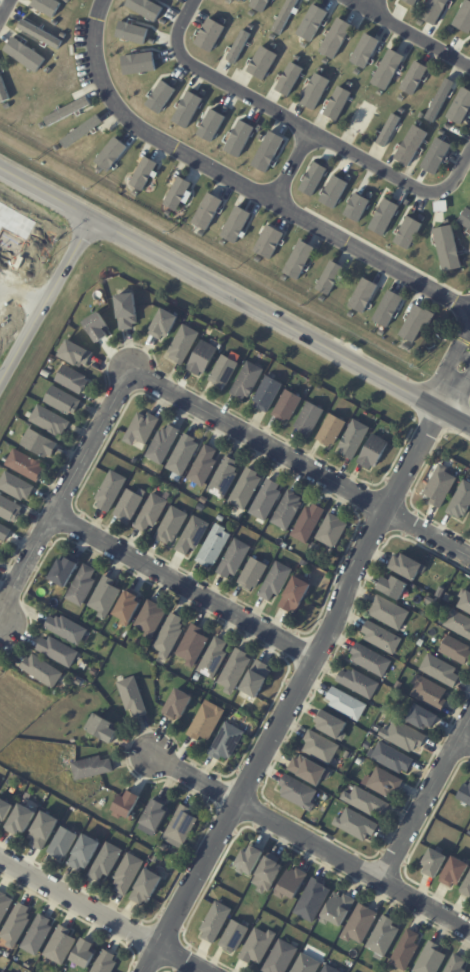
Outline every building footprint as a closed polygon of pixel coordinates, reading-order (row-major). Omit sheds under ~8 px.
[(54,17),(60,2),(55,0),(34,0),(31,8),(54,17)] [(156,22),(163,6),(149,0),(128,0),(125,8),(156,22)] [(264,14),(270,0),(253,0),(250,8),(264,14)] [(298,0),(287,0),(271,31),(280,35),(298,0)] [(447,0),(429,0),(421,20),(437,26),(447,0)] [(468,0),(465,0),(452,25),(469,34),(469,33),(469,1),(468,0)] [(297,35),(312,42),(327,11),(311,4),(297,35)] [(319,52),(335,60),(352,24),(336,17),(319,52)] [(212,54),(195,45),(210,19),(226,28),(212,54)] [(59,48),(63,39),(21,22),(17,31),(59,48)] [(144,44),(147,27),(119,22),(116,38),(144,44)] [(226,60),(235,64),(250,34),(241,29),(226,60)] [(378,39),(382,42),(367,69),(352,61),(368,34),(378,39)] [(45,56),(11,39),(3,54),(38,71),(45,56)] [(265,82),(251,74),(267,46),(281,54),(265,82)] [(371,83),(386,91),(404,56),(389,49),(371,83)] [(122,56),(124,75),(155,72),(153,53),(122,56)] [(399,88),(412,96),(428,68),(415,61),(399,88)] [(275,91),(289,97),(302,68),(289,62),(275,91)] [(314,111),(329,80),(314,73),(299,104),(314,111)] [(9,99),(0,75),(0,103),(9,99)] [(426,117),(435,121),(454,82),(445,78),(426,117)] [(159,114),(175,90),(161,81),(145,105),(159,114)] [(324,116),(338,121),(350,91),(336,86),(324,116)] [(469,108),(469,91),(462,87),(446,118),(461,126),(469,108)] [(203,99),(188,91),(171,121),(186,129),(203,99)] [(43,118),(47,126),(90,105),(86,97),(43,118)] [(376,106),(361,100),(350,130),(366,136),(376,106)] [(196,135),(211,143),(225,117),(210,109),(196,135)] [(399,116),(390,113),(382,134),(379,132),(375,143),(387,148),(399,116)] [(102,122),(97,114),(58,143),(64,151),(102,122)] [(224,152),(240,158),(253,126),(237,120),(224,152)] [(410,167),(426,131),(411,125),(395,160),(410,167)] [(252,166),(267,174),(284,138),(269,131),(252,166)] [(107,173),(128,147),(114,136),(94,162),(107,173)] [(450,147),(437,140),(422,168),(435,175),(450,147)] [(157,163),(144,156),(129,185),(142,192),(157,163)] [(312,197),(327,168),(314,161),(299,190),(312,197)] [(335,209),(348,182),(332,175),(319,201),(335,209)] [(191,183),(178,176),(163,204),(176,211),(182,201),(186,204),(192,194),(187,191),(191,183)] [(208,231),(221,198),(205,192),(192,224),(208,231)] [(369,199),(354,193),(344,216),(359,223),(369,199)] [(385,236),(398,204),(382,198),(370,230),(385,236)] [(220,237),(235,244),(250,213),(235,206),(220,237)] [(461,224),(469,211),(469,231),(461,224)] [(409,250),(422,223),(407,216),(394,243),(409,250)] [(277,231),(286,235),(272,261),(255,253),(269,226),(277,231)] [(460,254),(464,271),(446,275),(435,232),(453,228),(460,254)] [(314,247),(298,240),(283,274),(299,281),(314,247)] [(328,295),(344,267),(331,260),(315,288),(328,295)] [(373,284),(380,287),(365,315),(350,307),(365,279),(373,284)] [(374,322),(389,328),(401,296),(386,290),(374,322)] [(136,325),(135,325),(136,329),(122,331),(120,318),(121,318),(119,295),(138,293),(140,316),(139,316),(140,324),(136,325)] [(418,306),(426,311),(427,310),(430,312),(431,310),(435,312),(434,314),(437,316),(430,329),(426,327),(416,344),(402,336),(418,306)] [(183,317),(171,339),(166,336),(163,340),(151,334),(154,329),(155,329),(166,308),(183,317)] [(100,344),(99,344),(85,323),(101,313),(111,327),(109,328),(111,330),(108,333),(110,337),(100,344)] [(201,336),(185,365),(171,358),(173,354),(170,352),(185,324),(202,333),(201,336)] [(205,373),(203,372),(202,376),(189,369),(204,340),(221,349),(207,374),(205,373)] [(94,356),(88,367),(83,365),(81,369),(61,358),(70,341),(95,354),(94,356)] [(227,385),(226,384),(224,389),(215,384),(216,383),(211,380),(225,355),(241,364),(229,386),(227,385)] [(252,395),(250,398),(247,397),(245,400),(238,397),(238,398),(231,394),(249,361),(265,370),(252,395)] [(87,379),(87,380),(91,382),(86,391),(85,390),(83,395),(57,381),(66,365),(88,377),(87,379)] [(275,378),(286,384),(270,414),(257,406),(259,403),(255,401),(269,375),(275,378)] [(82,403),(76,414),(72,413),(71,416),(46,402),(55,386),(83,401),(82,403)] [(290,420),(287,424),(278,419),(279,418),(274,416),(288,390),(305,398),(293,421),(290,420)] [(313,432),(312,431),(309,436),(299,430),(300,429),(296,427),(311,401),(327,411),(315,433),(313,432)] [(72,424),(69,429),(68,428),(64,436),(61,434),(60,436),(55,433),(54,434),(31,421),(40,405),(73,422),(72,424)] [(152,414),(163,419),(144,453),(137,449),(141,442),(128,434),(141,413),(148,417),(151,413),(152,414)] [(334,444),(332,448),(323,442),(318,439),(332,414),(349,423),(337,445),(334,444)] [(353,460),(347,457),(348,456),(342,453),(343,450),(340,448),(356,420),(372,429),(355,461),(353,460)] [(173,425),(183,431),(164,466),(147,457),(162,431),(164,432),(166,428),(169,430),(172,425),(173,425)] [(59,446),(53,458),(49,456),(47,459),(22,445),(31,429),(60,444),(59,446)] [(187,433),(198,439),(197,442),(202,445),(185,477),(168,468),(187,433)] [(375,467),(374,466),(372,469),(359,462),(375,434),(391,443),(377,468),(375,467)] [(209,445),(219,451),(215,459),(220,462),(205,488),(189,479),(208,445),(209,445)] [(38,461),(44,464),(42,467),(46,469),(39,483),(7,465),(16,449),(38,461)] [(229,457),(239,462),(237,467),(240,469),(238,472),(240,474),(226,500),(210,491),(229,456),(229,457)] [(441,508),(432,503),(435,498),(427,494),(443,464),(450,468),(448,472),(460,479),(443,509),(441,508)] [(250,468),(261,474),(259,477),(264,479),(247,511),(230,502),(249,467),(250,468)] [(24,502),(0,489),(0,486),(7,471),(36,487),(35,489),(29,501),(25,499),(24,502)] [(111,513),(99,507),(102,502),(97,500),(113,471),(129,479),(111,513)] [(271,479),(282,485),(279,490),(284,493),(268,522),(251,513),(270,479),(271,479)] [(467,480),(469,482),(469,513),(468,517),(465,516),(463,519),(456,515),(456,516),(449,513),(467,480)] [(132,520),(131,519),(129,523),(115,516),(129,489),(133,491),(136,486),(148,493),(145,498),(146,498),(134,521),(132,520)] [(291,490),(298,494),(297,495),(304,498),(302,502),(305,504),(289,532),(272,523),(291,490)] [(155,527),(152,526),(147,534),(136,527),(155,493),(171,502),(156,528),(155,527)] [(13,522),(0,515),(0,495),(24,508),(24,509),(22,513),(23,513),(18,522),(14,520),(13,522)] [(210,500),(207,505),(201,502),(204,497),(210,500)] [(317,505),(328,510),(309,545),(293,536),(309,507),(313,509),(316,504),(317,505)] [(161,541),(156,539),(174,506),(191,515),(176,543),(173,542),(171,546),(164,542),(164,543),(161,541)] [(332,513),(344,519),(343,520),(351,525),(337,550),(318,539),(332,513)] [(196,550),(194,548),(189,557),(177,550),(196,516),(213,525),(198,551),(196,550)] [(2,540),(0,543),(0,523),(14,531),(13,533),(7,543),(2,540)] [(214,565),(213,565),(211,568),(198,562),(219,523),(229,529),(227,532),(234,536),(217,567),(214,565)] [(236,576),(233,575),(231,579),(219,573),(238,539),(254,548),(238,577),(236,576)] [(418,582),(390,567),(397,555),(401,557),(404,553),(427,566),(429,568),(425,575),(423,574),(418,582)] [(71,556),(81,562),(80,564),(81,564),(68,588),(51,579),(64,557),(68,559),(70,555),(71,556)] [(262,562),(271,567),(258,589),(256,587),(253,592),(244,587),(245,586),(240,583),(254,558),(262,562)] [(279,595),(277,594),(273,602),(260,596),(279,562),(295,570),(284,590),(284,591),(281,597),(279,595)] [(87,565),(98,571),(93,579),(98,582),(83,608),(67,599),(86,565),(87,565)] [(403,598),(401,602),(379,589),(386,578),(388,579),(391,574),(410,585),(403,598)] [(290,612),(281,606),(298,575),(304,579),(306,576),(314,580),(312,583),(314,584),(299,613),(293,610),(292,612),(290,612)] [(107,576),(118,582),(116,587),(123,591),(113,609),(114,609),(107,621),(100,617),(102,613),(90,606),(106,576),(107,576)] [(440,587),(446,591),(442,599),(436,596),(440,587)] [(131,589),(142,595),(141,598),(144,600),(143,603),(144,604),(133,624),(132,623),(129,628),(122,624),(124,619),(116,615),(130,589),(131,589)] [(469,593),(469,590),(469,612),(461,607),(465,600),(459,596),(463,589),(469,593)] [(448,594),(454,597),(451,604),(445,600),(448,594)] [(405,625),(402,632),(371,615),(375,607),(374,607),(380,595),(412,613),(405,625)] [(425,603),(429,597),(435,601),(432,607),(425,603)] [(151,601),(162,607),(169,612),(154,641),(146,637),(148,633),(136,626),(150,600),(151,601)] [(455,610),(469,618),(469,639),(446,626),(455,610)] [(174,614),(185,620),(183,624),(185,626),(183,630),(185,631),(169,661),(162,657),(164,653),(155,648),(174,613),(174,614)] [(81,647),(46,628),(52,617),(57,620),(59,617),(63,619),(64,617),(90,631),(81,647)] [(367,640),(369,636),(364,633),(371,621),(405,640),(396,656),(367,640)] [(195,625),(206,631),(204,635),(212,639),(195,670),(188,665),(190,662),(178,655),(194,624),(195,625)] [(450,636),(469,647),(469,663),(468,667),(441,652),(450,636)] [(38,650),(45,638),(50,641),(52,637),(81,653),(73,669),(38,650)] [(219,638),(230,644),(226,652),(230,654),(216,681),(199,671),(218,637),(219,638)] [(361,665),(353,661),(356,656),(353,654),(359,643),(394,663),(385,679),(361,665)] [(239,649),(250,655),(249,657),(254,660),(252,664),(240,684),(241,684),(234,697),(227,693),(229,689),(220,683),(239,649)] [(41,658),(66,675),(55,690),(22,668),(29,658),(32,659),(35,654),(41,658)] [(458,671),(457,674),(463,677),(456,689),(422,670),(431,654),(459,670),(458,671)] [(260,660),(271,667),(270,669),(276,673),(260,700),(243,690),(260,660)] [(339,681),(345,670),(350,673),(351,671),(355,673),(356,670),(382,684),(373,701),(338,682),(339,681)] [(448,694),(445,699),(450,701),(444,712),(416,697),(416,698),(413,696),(418,686),(414,684),(419,674),(449,691),(448,694)] [(147,715),(137,719),(134,710),(129,712),(119,683),(137,677),(150,714),(147,715)] [(400,682),(405,685),(401,691),(396,688),(400,682)] [(332,706),(334,702),(329,700),(336,687),(370,706),(360,723),(331,707),(332,706)] [(178,719),(177,718),(175,721),(165,715),(179,688),(196,697),(185,718),(183,717),(181,721),(178,719)] [(204,737),(203,737),(201,742),(189,735),(208,701),(227,711),(211,741),(204,737)] [(441,719),(435,729),(428,725),(425,730),(410,722),(419,705),(442,717),(441,719)] [(351,724),(346,733),(350,735),(346,743),(318,728),(320,724),(317,722),(324,709),(351,724)] [(116,725),(114,729),(121,733),(114,745),(87,729),(95,713),(116,725)] [(428,740),(423,749),(419,747),(417,752),(415,751),(413,753),(387,739),(398,720),(430,738),(428,740)] [(238,728),(247,733),(233,759),(231,758),(230,760),(224,757),(222,761),(210,755),(228,723),(238,728)] [(335,760),(332,766),(306,752),(310,744),(306,742),(312,731),(342,747),(335,760)] [(368,742),(373,745),(370,750),(365,747),(368,742)] [(416,764),(411,773),(406,770),(403,775),(374,759),(383,742),(417,761),(416,764)] [(348,751),(353,754),(350,759),(345,756),(348,751)] [(291,770),(297,758),(301,761),(304,756),(331,771),(331,772),(333,774),(329,782),(326,780),(323,787),(291,770)] [(102,758),(103,762),(113,760),(116,772),(78,782),(73,764),(102,757),(102,758)] [(405,783),(400,794),(396,792),(392,799),(369,787),(380,768),(406,782),(405,783)] [(49,774),(63,781),(57,791),(44,784),(49,774)] [(284,796),(285,795),(283,794),(286,788),(282,786),(288,775),(320,792),(314,803),(318,806),(314,814),(284,797),(284,796)] [(469,781),(469,805),(460,799),(469,781)] [(391,808),(386,817),(378,812),(375,817),(350,803),(350,802),(345,799),(348,794),(353,797),(359,787),(393,805),(391,808)] [(132,791),(143,797),(133,816),(135,817),(133,821),(122,815),(120,819),(113,815),(116,811),(115,810),(124,792),(128,795),(131,791),(132,791)] [(32,798),(29,803),(24,800),(28,794),(33,796),(32,798)] [(158,798),(168,803),(167,805),(168,806),(171,808),(169,811),(171,812),(160,833),(143,823),(157,797),(158,798)] [(2,821),(0,824),(0,798),(16,807),(8,822),(6,821),(5,823),(3,822),(2,821)] [(26,806),(39,813),(28,833),(26,833),(25,835),(21,833),(20,835),(19,834),(18,837),(7,831),(22,804),(26,806)] [(184,805),(195,811),(192,816),(200,820),(186,846),(167,835),(183,805),(184,805)] [(381,828),(376,838),(372,835),(367,843),(335,825),(339,818),(344,820),(350,809),(382,826),(381,828)] [(42,851),(32,845),(34,841),(30,839),(45,812),(62,822),(51,842),(49,841),(44,852),(42,851)] [(65,858),(65,857),(63,860),(49,853),(63,827),(79,836),(72,848),(73,849),(68,859),(65,858)] [(85,868),(83,867),(81,871),(69,865),(86,835),(103,845),(92,864),(91,864),(87,870),(85,868)] [(109,876),(107,875),(102,884),(90,877),(109,842),(125,852),(111,877),(109,876)] [(249,843),(264,851),(248,878),(234,870),(249,843)] [(155,852),(159,844),(163,846),(159,854),(155,852)] [(436,850),(449,857),(437,880),(425,873),(429,866),(424,863),(432,848),(436,850)] [(131,855),(146,863),(135,883),(128,897),(116,891),(119,887),(116,885),(118,881),(115,880),(130,854),(131,855)] [(267,856),(284,866),(268,892),(251,882),(267,856)] [(464,861),(469,865),(469,868),(462,884),(460,883),(459,886),(454,884),(451,888),(441,882),(454,856),(464,861)] [(155,873),(165,879),(150,905),(145,902),(143,906),(131,899),(149,869),(155,873)] [(287,869),(307,879),(294,908),(272,898),(287,869)] [(462,894),(469,879),(469,898),(462,894)] [(311,882),(331,894),(312,927),(291,916),(311,882)] [(15,902),(0,929),(0,892),(8,896),(8,897),(15,902)] [(341,897),(343,898),(346,894),(357,900),(351,911),(353,912),(344,928),(331,920),(328,925),(321,922),(337,893),(342,896),(341,897)] [(234,911),(216,945),(204,939),(207,934),(202,932),(218,902),(234,911)] [(21,903),(31,909),(28,914),(32,916),(30,920),(32,921),(15,951),(7,947),(10,943),(1,938),(20,903),(21,903)] [(381,915),(364,946),(354,939),(351,944),(343,939),(362,903),(372,909),(372,910),(381,915)] [(42,915),(53,921),(50,926),(54,929),(38,958),(22,949),(41,915),(42,915)] [(402,930),(387,958),(368,948),(385,916),(397,922),(394,926),(402,930)] [(251,930),(239,952),(236,950),(234,954),(220,946),(235,920),(251,930)] [(62,926),(73,932),(71,936),(79,941),(64,967),(44,956),(62,926)] [(257,928),(269,935),(271,931),(279,935),(262,965),(254,961),(252,965),(240,958),(257,928)] [(421,946),(407,971),(391,964),(410,929),(421,935),(417,944),(421,946)] [(86,939),(96,945),(94,949),(99,952),(89,970),(72,961),(85,939),(86,939)] [(300,949),(288,971),(263,971),(281,939),(300,949)] [(448,957),(440,971),(415,971),(431,941),(443,947),(440,952),(448,957)] [(119,965),(115,971),(93,971),(105,950),(106,951),(117,957),(114,962),(119,965)] [(323,964),(319,971),(293,971),(303,953),(323,964)] [(464,969),(468,971),(447,971),(456,955),(468,961),(464,969)]
